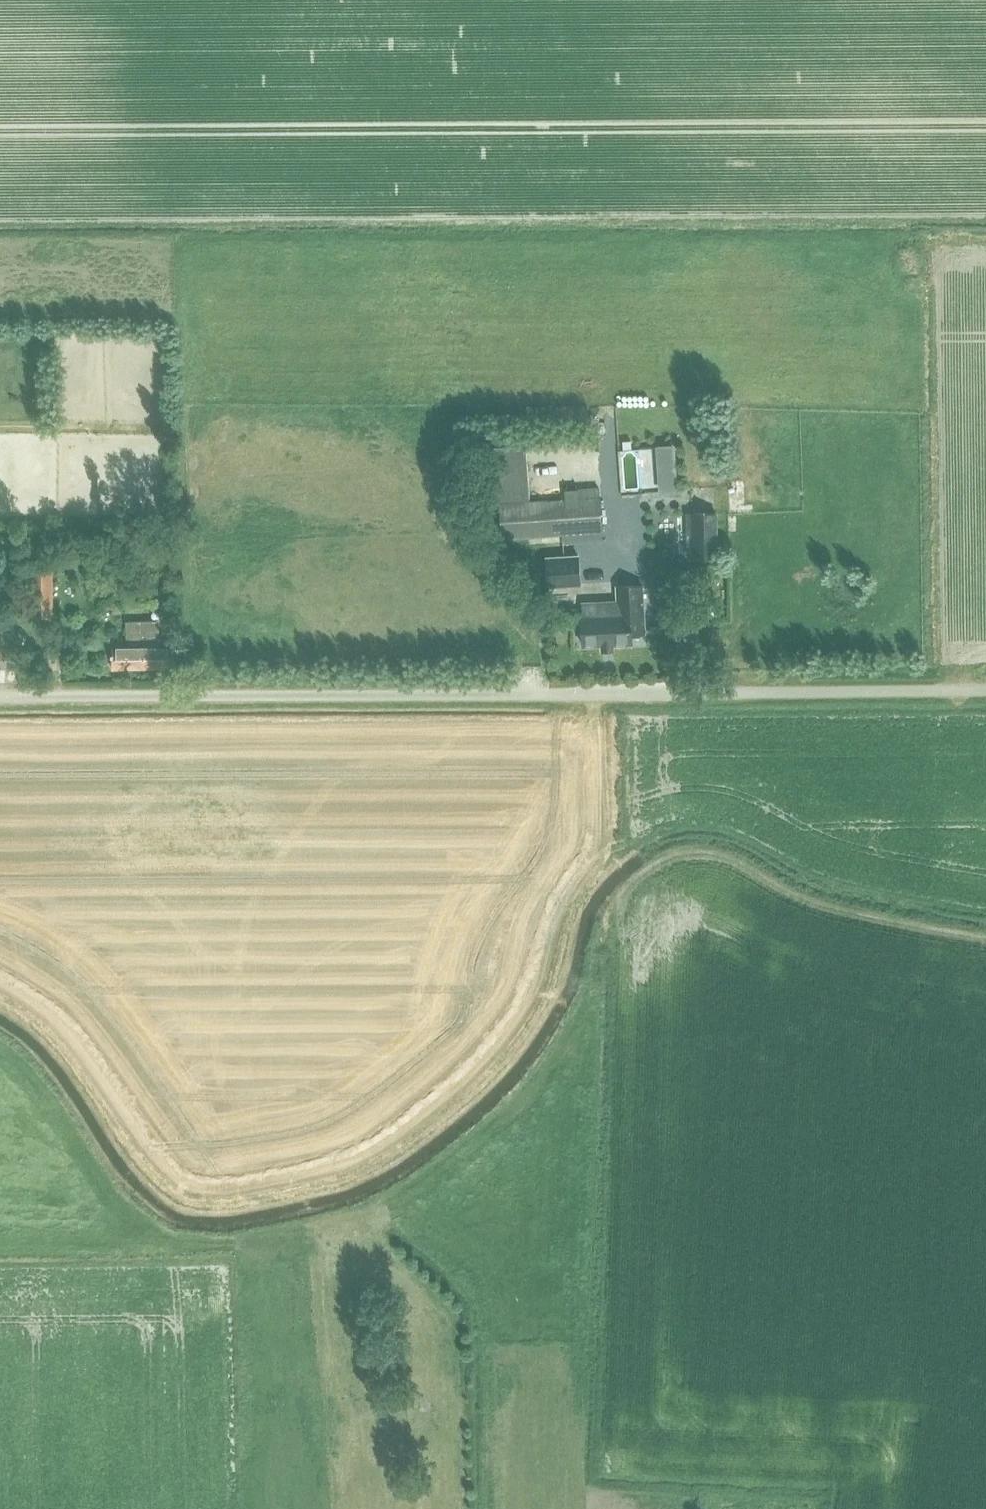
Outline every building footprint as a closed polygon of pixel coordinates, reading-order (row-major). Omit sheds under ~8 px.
[(527,428),(527,440),(588,439),(587,428),(527,428)] [(649,443),(633,443),(634,484),(650,483),(649,443)] [(526,444),(479,447),(484,501),(530,498),(526,444)] [(673,480),(672,444),(654,444),(655,480),(673,480)] [(544,501),(500,504),(503,538),(544,535),(563,533),(564,542),(603,539),(603,531),(600,497),(600,485),(580,487),(566,488),(567,499),(549,500),(544,501)] [(716,511),(696,511),(697,557),(717,557),(716,511)] [(579,554),(545,556),(547,586),(581,584),(579,554)] [(54,563),(34,563),(34,616),(54,616),(54,606),(54,563)] [(632,642),(632,633),(646,632),(643,584),(616,586),(617,600),(582,602),(583,615),(582,615),(584,645),(602,644),(602,649),(614,648),(614,643),(632,642)] [(175,667),(175,647),(159,646),(159,626),(154,626),(154,620),(128,621),(128,646),(114,647),(113,668),(144,668),(175,667)] [(2,646),(1,646),(1,668),(21,668),(21,647),(2,646)]
